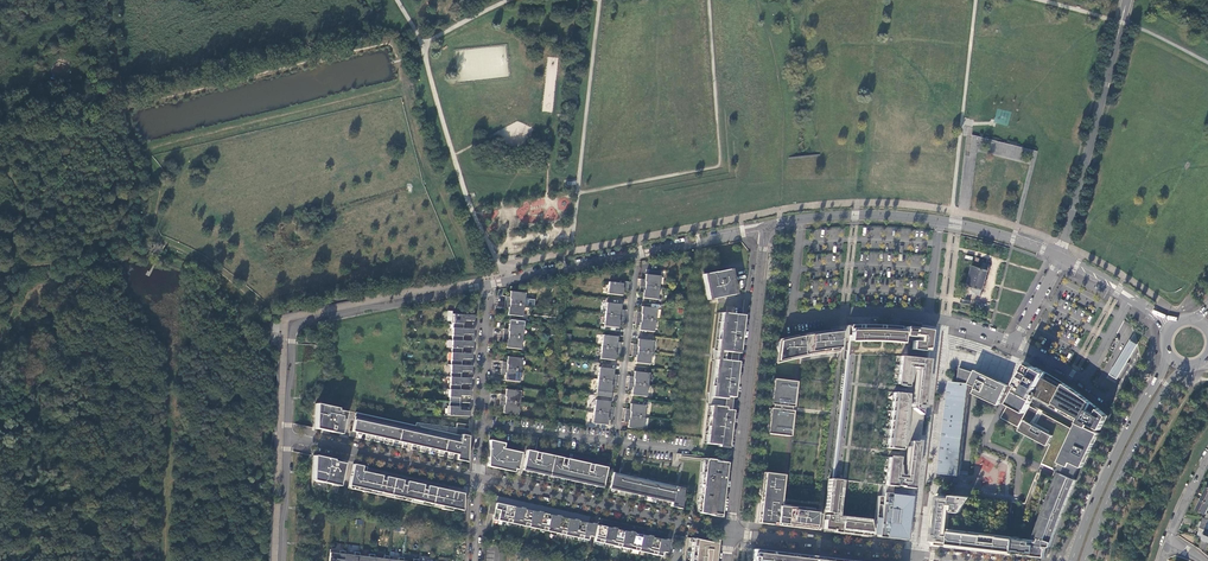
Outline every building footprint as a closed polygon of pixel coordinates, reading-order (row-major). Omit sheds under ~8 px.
[(982,268),(972,265),(966,287),(972,289),(970,294),(980,297),(990,266),(983,264),(982,268)] [(730,269),(702,275),(707,300),(735,295),(730,269)] [(640,281),(640,285),(659,288),(660,276),(645,274),(644,281),(640,281)] [(628,284),(609,282),(607,294),(622,296),(623,288),(627,289),(628,284)] [(659,288),(640,285),(639,290),(643,290),(642,298),(657,300),(659,288)] [(505,298),(504,303),(524,305),(525,293),(510,291),(509,298),(505,298)] [(621,304),(606,302),(605,314),(624,317),(624,312),(620,311),(621,304)] [(524,305),(504,303),(504,307),(508,308),(507,315),(522,317),(524,305)] [(636,313),(636,318),(655,320),(656,308),(641,307),(641,314),(636,313)] [(743,315),(721,313),(716,351),(731,353),(731,350),(738,351),(743,315)] [(474,315),(452,314),(451,323),(453,323),(452,328),(463,329),(463,320),(474,321),(474,315)] [(624,317),(605,314),(603,326),(618,328),(619,321),(623,321),(624,317)] [(655,320),(636,318),(635,322),(639,323),(639,330),(653,332),(655,320)] [(503,331),(503,335),(522,337),(523,326),(508,324),(508,331),(503,331)] [(857,332),(857,326),(850,325),(850,328),(846,328),(846,335),(847,336),(847,341),(849,340),(856,340),(857,333),(857,332)] [(878,332),(879,326),(862,326),(861,331),(861,333),(860,333),(860,334),(859,340),(866,340),(870,340),(877,340),(879,333),(878,333),(878,332)] [(900,336),(901,328),(896,327),(884,326),(883,333),(882,333),(881,341),(884,341),(901,343),(901,336),(900,336)] [(463,329),(452,328),(452,340),(462,341),(463,334),(473,335),(473,329),(463,329)] [(913,331),(913,329),(904,328),(903,337),(918,338),(918,334),(915,334),(915,331),(913,331)] [(927,350),(929,332),(913,329),(913,331),(915,331),(915,334),(918,334),(918,338),(919,338),(918,342),(912,342),(911,350),(921,352),(927,350)] [(832,349),(838,349),(840,330),(822,332),(803,335),(787,338),(777,340),(774,362),(788,359),(789,357),(798,355),(810,352),(821,350),(832,349)] [(522,337),(503,335),(502,340),(507,340),(506,347),(521,349),(522,337)] [(617,337),(602,335),(601,347),(620,349),(621,344),(616,344),(617,337)] [(632,346),(632,350),(651,353),(652,341),(638,339),(637,346),(632,346)] [(1132,339),(1110,374),(1118,379),(1140,344),(1132,339)] [(462,341),(452,340),(451,353),(462,353),(462,347),(472,347),(473,341),(462,341)] [(620,349),(601,347),(600,358),(615,360),(615,353),(620,353),(620,349)] [(651,353),(632,350),(631,355),(636,355),(635,363),(650,364),(651,353)] [(462,353),(451,353),(451,365),(461,365),(462,359),(472,359),(472,354),(462,353)] [(502,363),(501,368),(520,370),(522,358),(507,357),(506,364),(502,363)] [(923,387),(926,361),(913,359),(912,368),(907,368),(908,359),(898,358),(894,387),(904,388),(906,371),(915,372),(910,413),(919,418),(920,415),(921,415),(922,411),(920,411),(923,392),(924,392),(925,387),(923,387)] [(737,362),(716,359),(711,398),(725,399),(726,397),(733,398),(737,362)] [(461,365),(451,365),(450,377),(461,378),(461,371),(471,371),(471,366),(461,365)] [(1022,406),(1028,410),(1036,395),(1053,405),(1054,404),(1080,418),(1059,462),(1062,463),(1058,471),(1075,478),(1080,466),(1083,468),(1090,453),(1100,433),(1096,431),(1098,427),(1102,429),(1108,415),(1098,407),(1085,397),(1065,383),(1057,378),(1037,367),(1036,368),(1030,365),(1026,372),(1024,371),(1021,377),(1023,378),(1011,400),(1017,403),(1016,405),(1021,408),(1022,406)] [(614,369),(599,367),(597,379),(616,381),(617,377),(613,376),(614,369)] [(957,382),(969,383),(977,387),(974,393),(999,405),(1006,393),(1002,391),(1005,384),(959,367),(957,382)] [(520,370),(501,368),(501,372),(505,373),(504,380),(519,382),(520,370)] [(629,378),(628,383),(647,385),(649,373),(634,371),(633,379),(629,378)] [(461,378),(450,377),(449,389),(460,390),(460,383),(471,384),(471,378),(461,378)] [(616,381),(597,379),(596,391),(611,393),(612,385),(616,386),(616,381)] [(772,380),(766,434),(790,436),(791,428),(789,428),(793,391),(795,391),(796,382),(772,380)] [(957,382),(954,382),(944,474),(959,476),(969,383),(957,382)] [(647,385),(628,383),(628,387),(632,388),(631,395),(646,397),(647,385)] [(460,390),(449,389),(449,402),(459,402),(460,396),(470,396),(470,390),(460,390)] [(500,396),(500,400),(519,403),(520,391),(505,389),(505,396),(500,396)] [(905,398),(889,396),(883,450),(898,452),(899,449),(900,442),(901,435),(904,412),(905,398)] [(519,403),(500,400),(499,405),(503,406),(503,413),(518,415),(519,403)] [(610,401),(595,400),(593,411),(613,414),(613,409),(609,409),(610,401)] [(459,410),(459,402),(449,402),(449,406),(447,406),(447,415),(469,416),(469,411),(459,410)] [(625,410),(624,415),(644,417),(645,405),(630,404),(629,411),(625,410)] [(320,405),(315,429),(331,432),(332,430),(340,432),(345,412),(336,410),(337,408),(320,405)] [(724,408),(710,406),(706,444),(720,446),(720,447),(727,448),(732,411),(724,410),(724,408)] [(613,414),(593,411),(592,423),(607,425),(608,418),(612,418),(613,414)] [(644,417),(624,415),(624,420),(628,420),(627,427),(642,429),(644,417)] [(460,440),(354,417),(351,431),(356,432),(355,437),(360,438),(361,433),(365,434),(364,439),(369,440),(370,435),(374,436),(373,441),(378,442),(379,437),(383,438),(382,443),(387,444),(388,439),(392,440),(391,445),(396,446),(397,442),(402,442),(401,447),(415,450),(416,445),(420,446),(419,451),(424,452),(425,447),(429,448),(428,453),(433,455),(434,449),(438,450),(437,455),(443,457),(444,452),(448,452),(447,457),(452,459),(453,454),(457,454),(456,460),(467,462),(468,436),(461,434),(460,440)] [(1049,444),(1054,436),(1025,420),(1021,428),(1027,431),(1026,434),(1042,442),(1043,440),(1049,444)] [(503,443),(489,440),(487,466),(498,469),(499,467),(514,470),(514,469),(517,469),(521,453),(512,451),(510,459),(499,456),(501,449),(501,447),(503,447),(503,443)] [(915,456),(916,444),(907,443),(902,480),(893,478),(895,461),(885,460),(880,496),(876,496),(874,517),(872,534),(875,535),(875,537),(877,537),(882,498),(888,498),(889,494),(890,486),(911,489),(914,461),(916,461),(916,456),(915,456)] [(512,451),(501,449),(499,456),(510,459),(512,451)] [(535,452),(526,450),(523,466),(526,467),(525,468),(546,473),(546,471),(552,473),(552,474),(573,478),(573,477),(579,478),(579,480),(599,484),(600,483),(603,484),(606,468),(592,465),(591,470),(587,469),(588,464),(566,459),(565,464),(561,463),(562,458),(539,453),(538,458),(534,457),(535,452)] [(343,462),(318,457),(313,481),(338,486),(343,462)] [(720,472),(722,463),(715,462),(715,461),(704,460),(697,513),(719,518),(723,476),(718,475),(718,472),(720,472)] [(353,464),(348,485),(462,510),(463,494),(427,486),(425,494),(421,493),(423,485),(406,481),(404,489),(400,489),(402,480),(385,477),(383,485),(379,484),(381,476),(361,471),(362,466),(353,464)] [(617,474),(612,472),(608,487),(672,501),(671,504),(675,505),(675,508),(681,509),(683,489),(675,487),(674,489),(670,488),(671,486),(661,484),(661,486),(652,484),(653,482),(643,480),(643,482),(634,480),(635,478),(625,476),(625,478),(616,476),(617,474)] [(781,475),(763,473),(758,523),(772,524),(772,523),(817,528),(818,514),(815,514),(816,510),(777,506),(781,475)] [(1040,541),(1016,538),(1016,539),(1014,551),(1014,554),(1046,557),(1047,548),(1046,548),(1046,547),(1052,548),(1057,531),(1071,496),(1078,480),(1061,473),(1051,494),(1048,503),(1041,521),(1036,537),(1041,538),(1040,541)] [(837,480),(828,479),(824,513),(833,514),(837,480)] [(910,496),(911,489),(890,486),(889,494),(910,496)] [(910,496),(889,494),(888,498),(882,498),(877,537),(905,540),(910,496)] [(939,540),(938,543),(944,544),(948,511),(949,504),(954,505),(954,512),(962,513),(970,497),(953,495),(952,499),(947,498),(948,497),(942,496),(939,516),(938,515),(936,531),(937,532),(936,540),(939,540)] [(1202,500),(1197,510),(1206,514),(1207,510),(1207,503),(1202,500)] [(498,519),(498,520),(588,540),(589,536),(593,537),(595,524),(592,523),(592,524),(577,521),(577,520),(574,519),(574,520),(559,517),(560,516),(556,515),(556,516),(541,513),(542,512),(538,511),(538,512),(523,509),(524,508),(520,507),(520,508),(490,502),(488,513),(494,514),(493,518),(498,519)] [(823,520),(822,529),(829,530),(830,522),(831,516),(825,516),(824,520),(823,520)] [(1198,536),(1203,538),(1207,525),(1207,519),(1206,518),(1202,518),(1202,519),(1203,520),(1198,536)] [(836,533),(868,536),(867,524),(839,520),(839,523),(837,522),(837,526),(835,526),(834,531),(836,531),(836,532),(836,533)] [(830,522),(829,530),(829,532),(836,533),(836,532),(836,531),(834,531),(835,526),(837,526),(837,522),(830,522)] [(597,525),(594,541),(662,556),(663,552),(666,553),(669,540),(666,539),(665,540),(651,537),(651,536),(648,535),(648,536),(633,533),(633,532),(630,531),(630,532),(615,529),(615,528),(612,527),(612,528),(597,525)] [(998,549),(1014,551),(1016,539),(1010,538),(951,531),(950,538),(949,538),(948,539),(948,544),(982,548),(982,547),(994,549),(995,548),(998,548),(998,549)] [(715,545),(693,540),(690,560),(713,560),(715,545)] [(814,557),(753,549),(752,559),(757,559),(757,560),(814,560),(814,557)] [(330,552),(329,560),(343,560),(344,554),(345,551),(340,550),(339,553),(330,552)] [(344,554),(343,560),(358,560),(359,556),(359,553),(354,552),(354,555),(344,554)]
